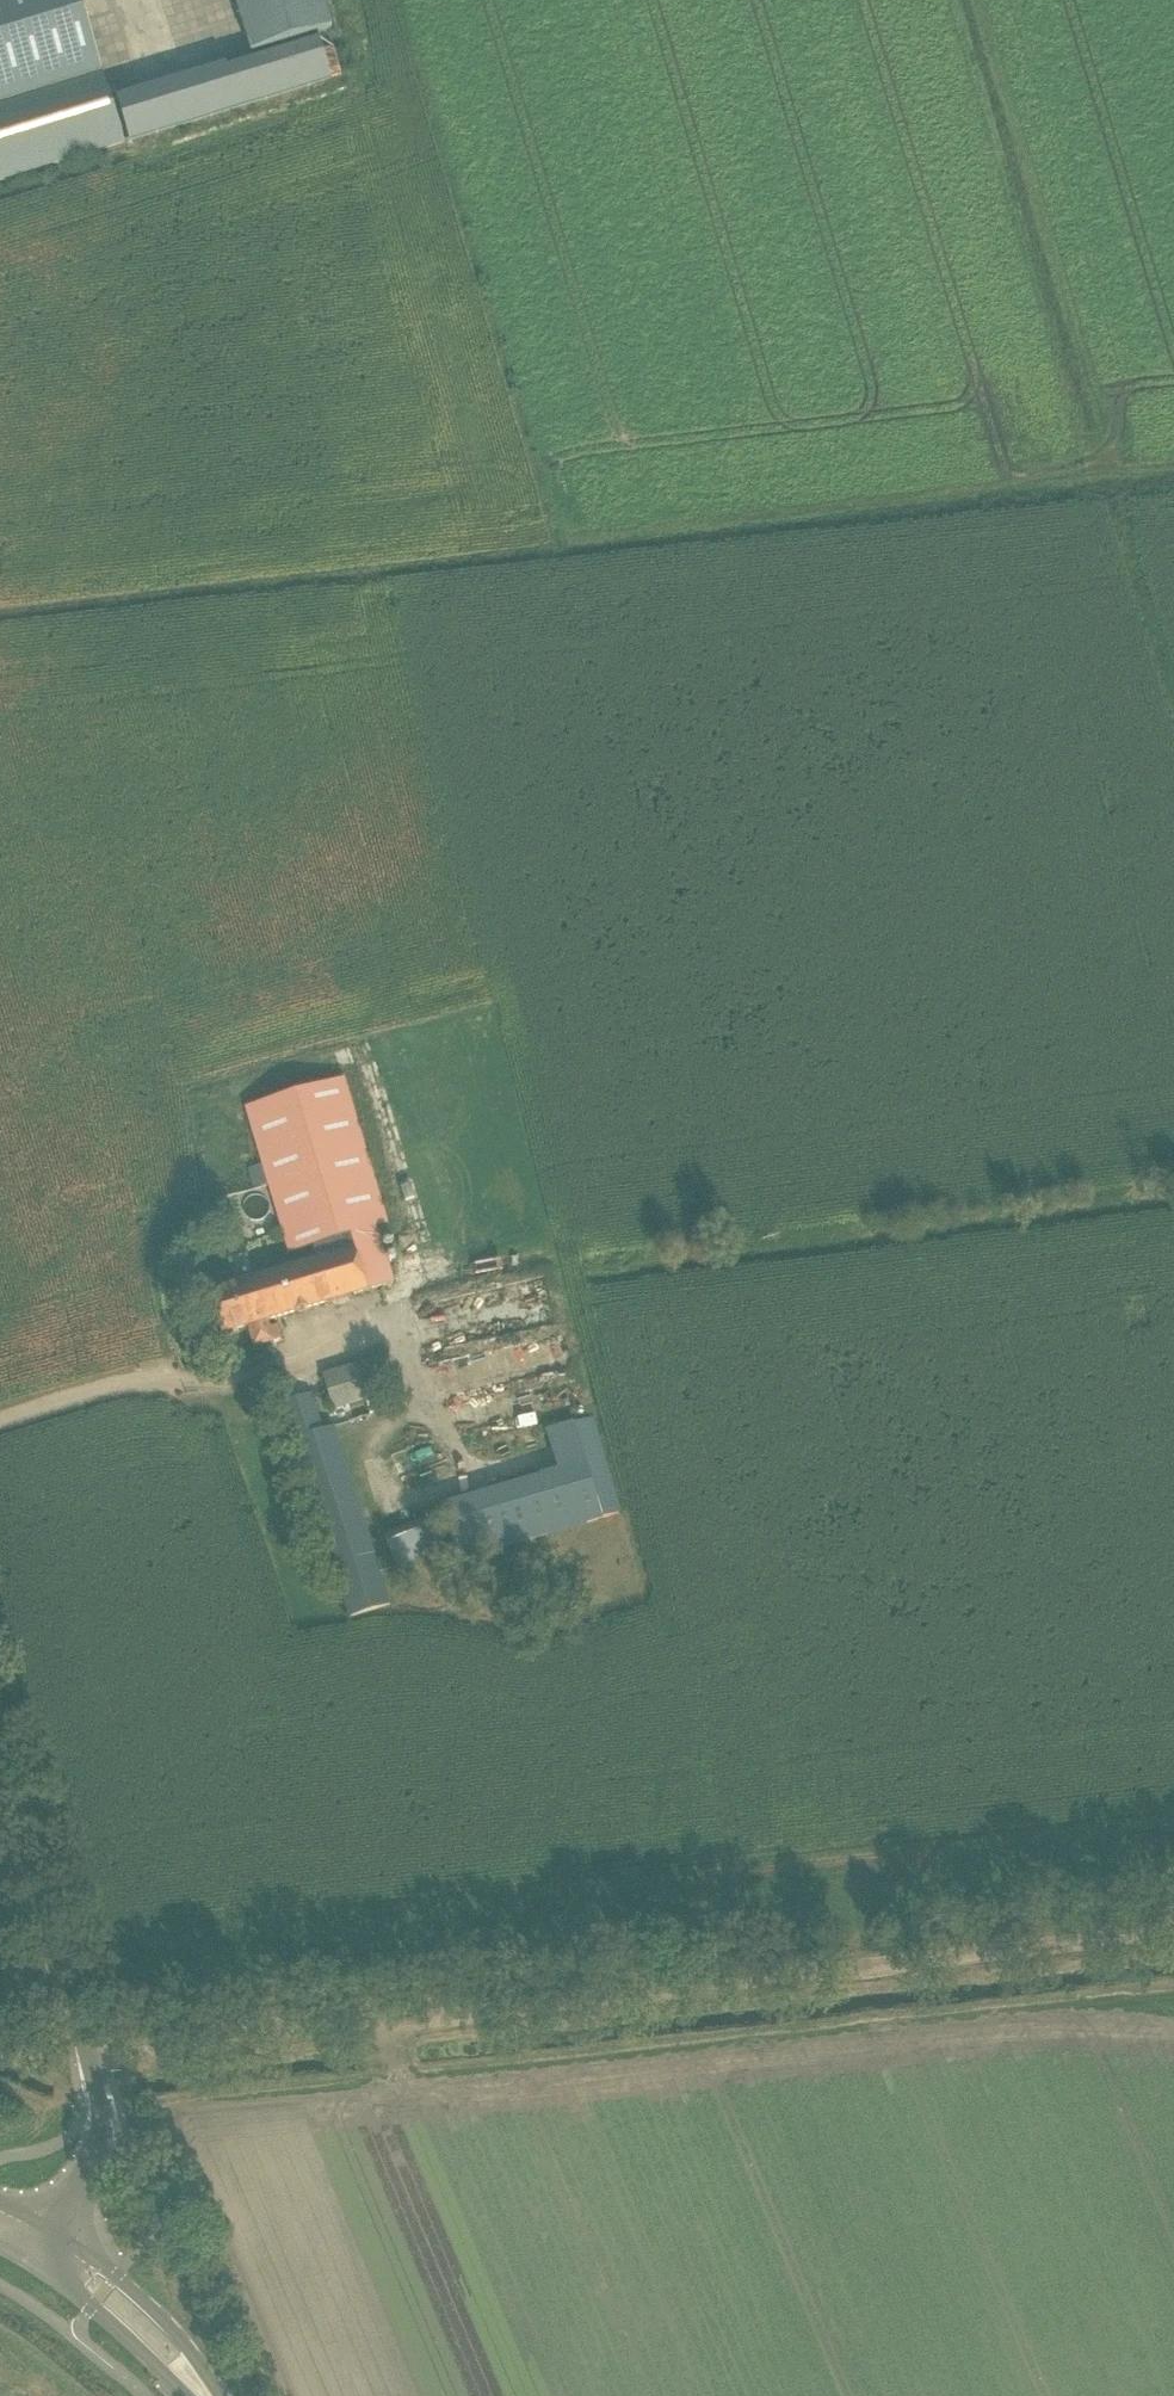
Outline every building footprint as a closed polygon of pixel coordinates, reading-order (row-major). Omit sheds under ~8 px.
[(102,71),(80,0),(0,0),(0,103),(102,71)] [(322,0),(235,0),(251,54),(331,30),(322,0)] [(226,65),(115,99),(128,141),(329,79),(318,42),(255,62),(227,70),(226,65)] [(0,103),(0,180),(124,142),(102,71),(0,103)] [(209,1293),(221,1334),(391,1282),(379,1238),(376,1226),(387,1223),(344,1079),(247,1108),(264,1165),(248,1170),(254,1190),(270,1185),(290,1252),(314,1244),(318,1257),(235,1282),(236,1284),(232,1286),(209,1293)] [(322,1375),(334,1410),(392,1391),(381,1358),(322,1375)] [(280,1404),(292,1441),(324,1430),(312,1394),(280,1404)] [(460,1556),(623,1514),(597,1414),(551,1426),(562,1470),(445,1500),(460,1556)] [(324,1430),(292,1441),(349,1617),(393,1603),(374,1545),(332,1428),(324,1430)] [(383,1539),(396,1567),(436,1549),(422,1520),(383,1539)]
